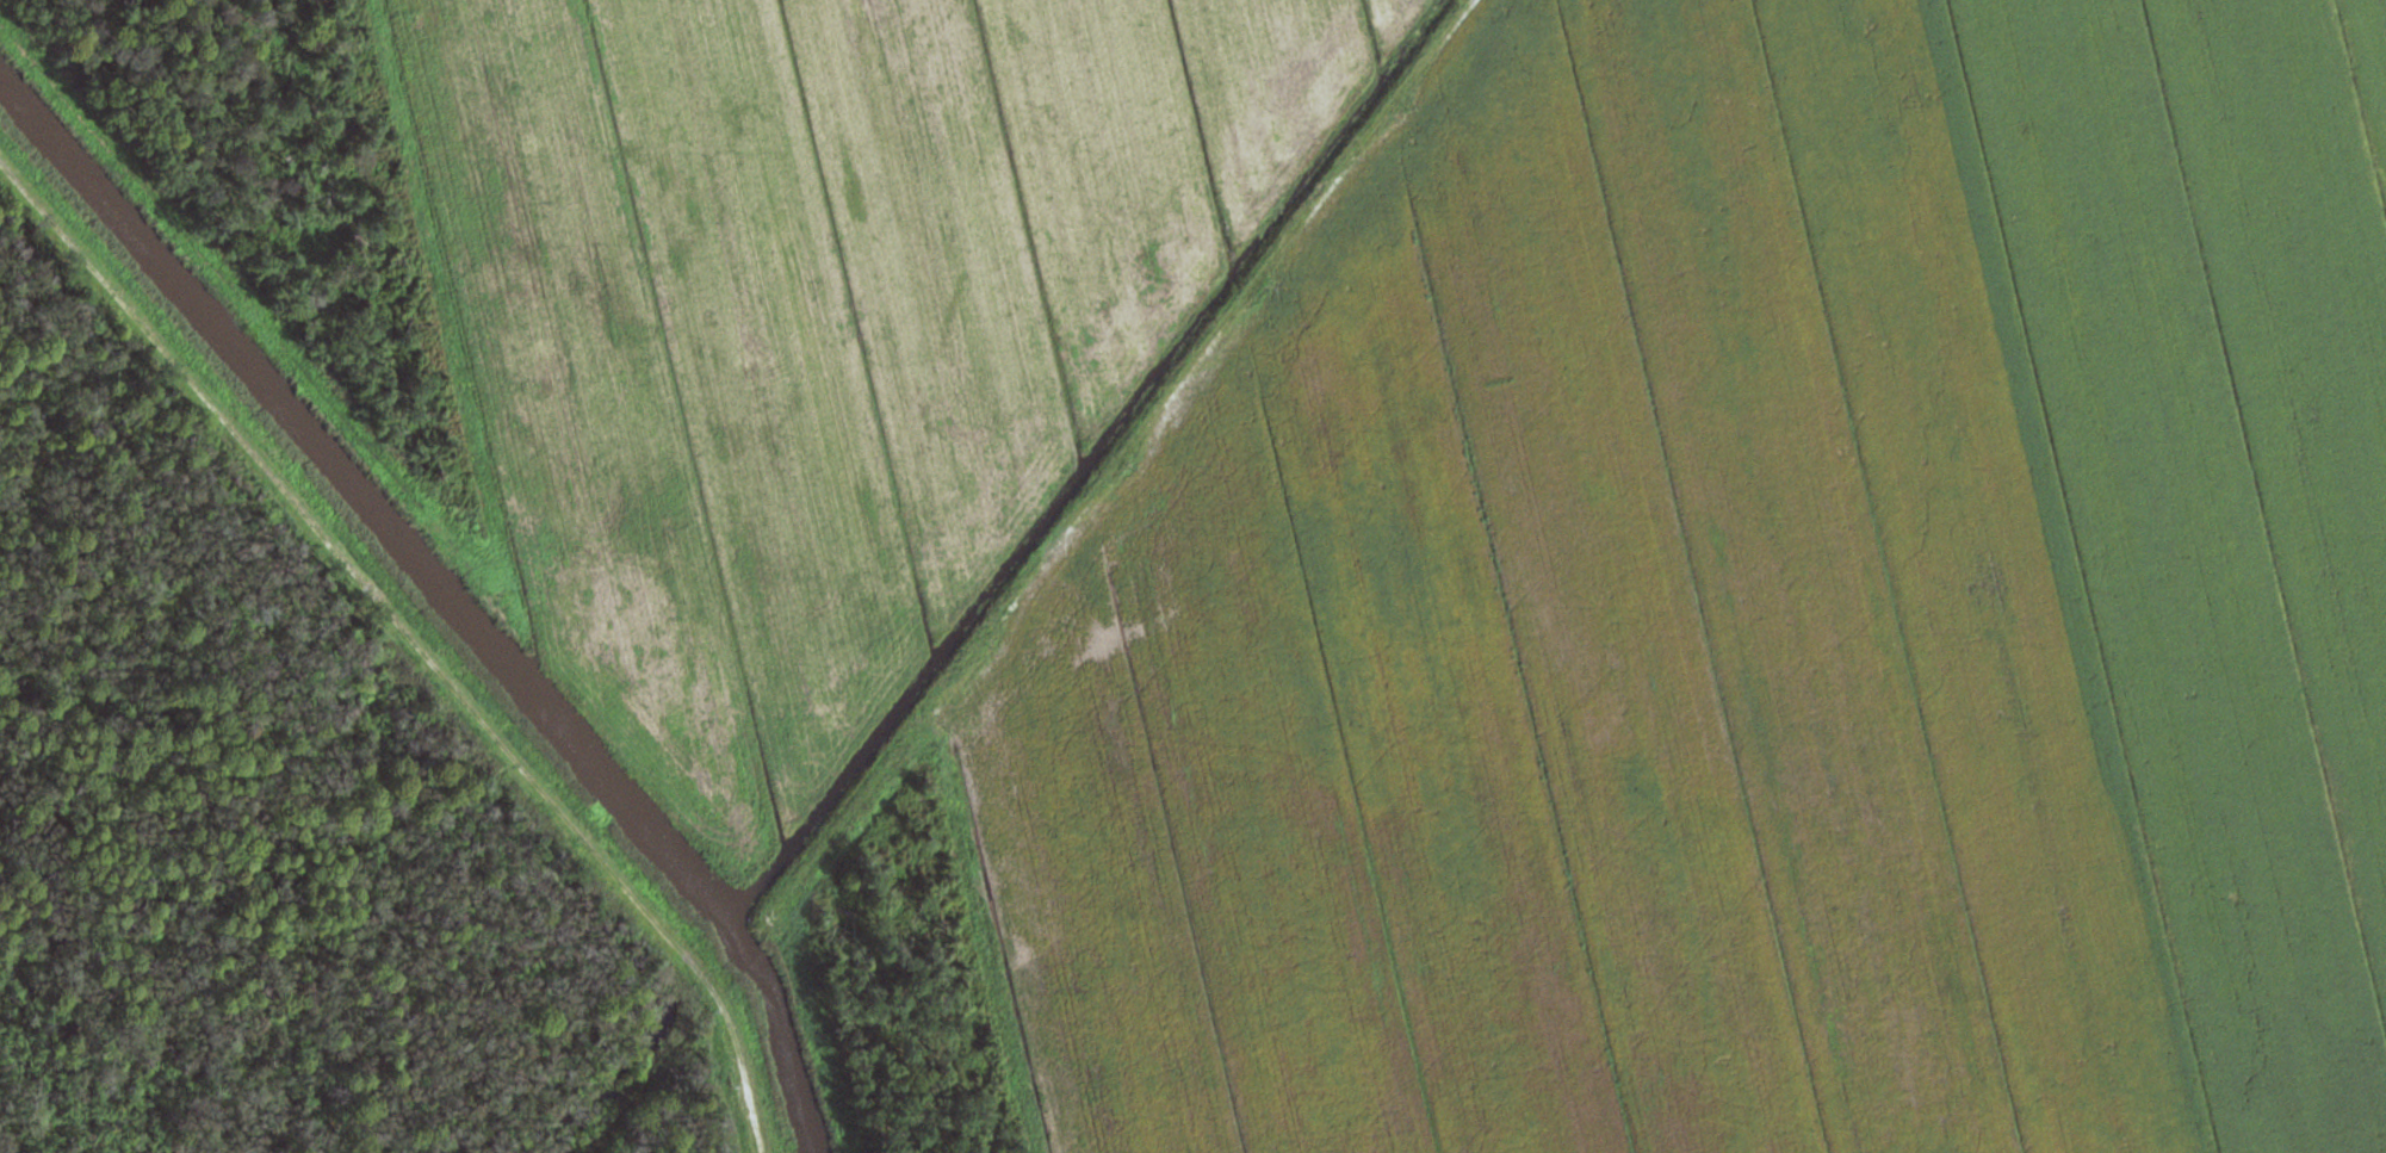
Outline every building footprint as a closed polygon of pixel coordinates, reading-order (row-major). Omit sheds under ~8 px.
[(732,952),(743,961),(756,944),(745,935),(732,952)]
